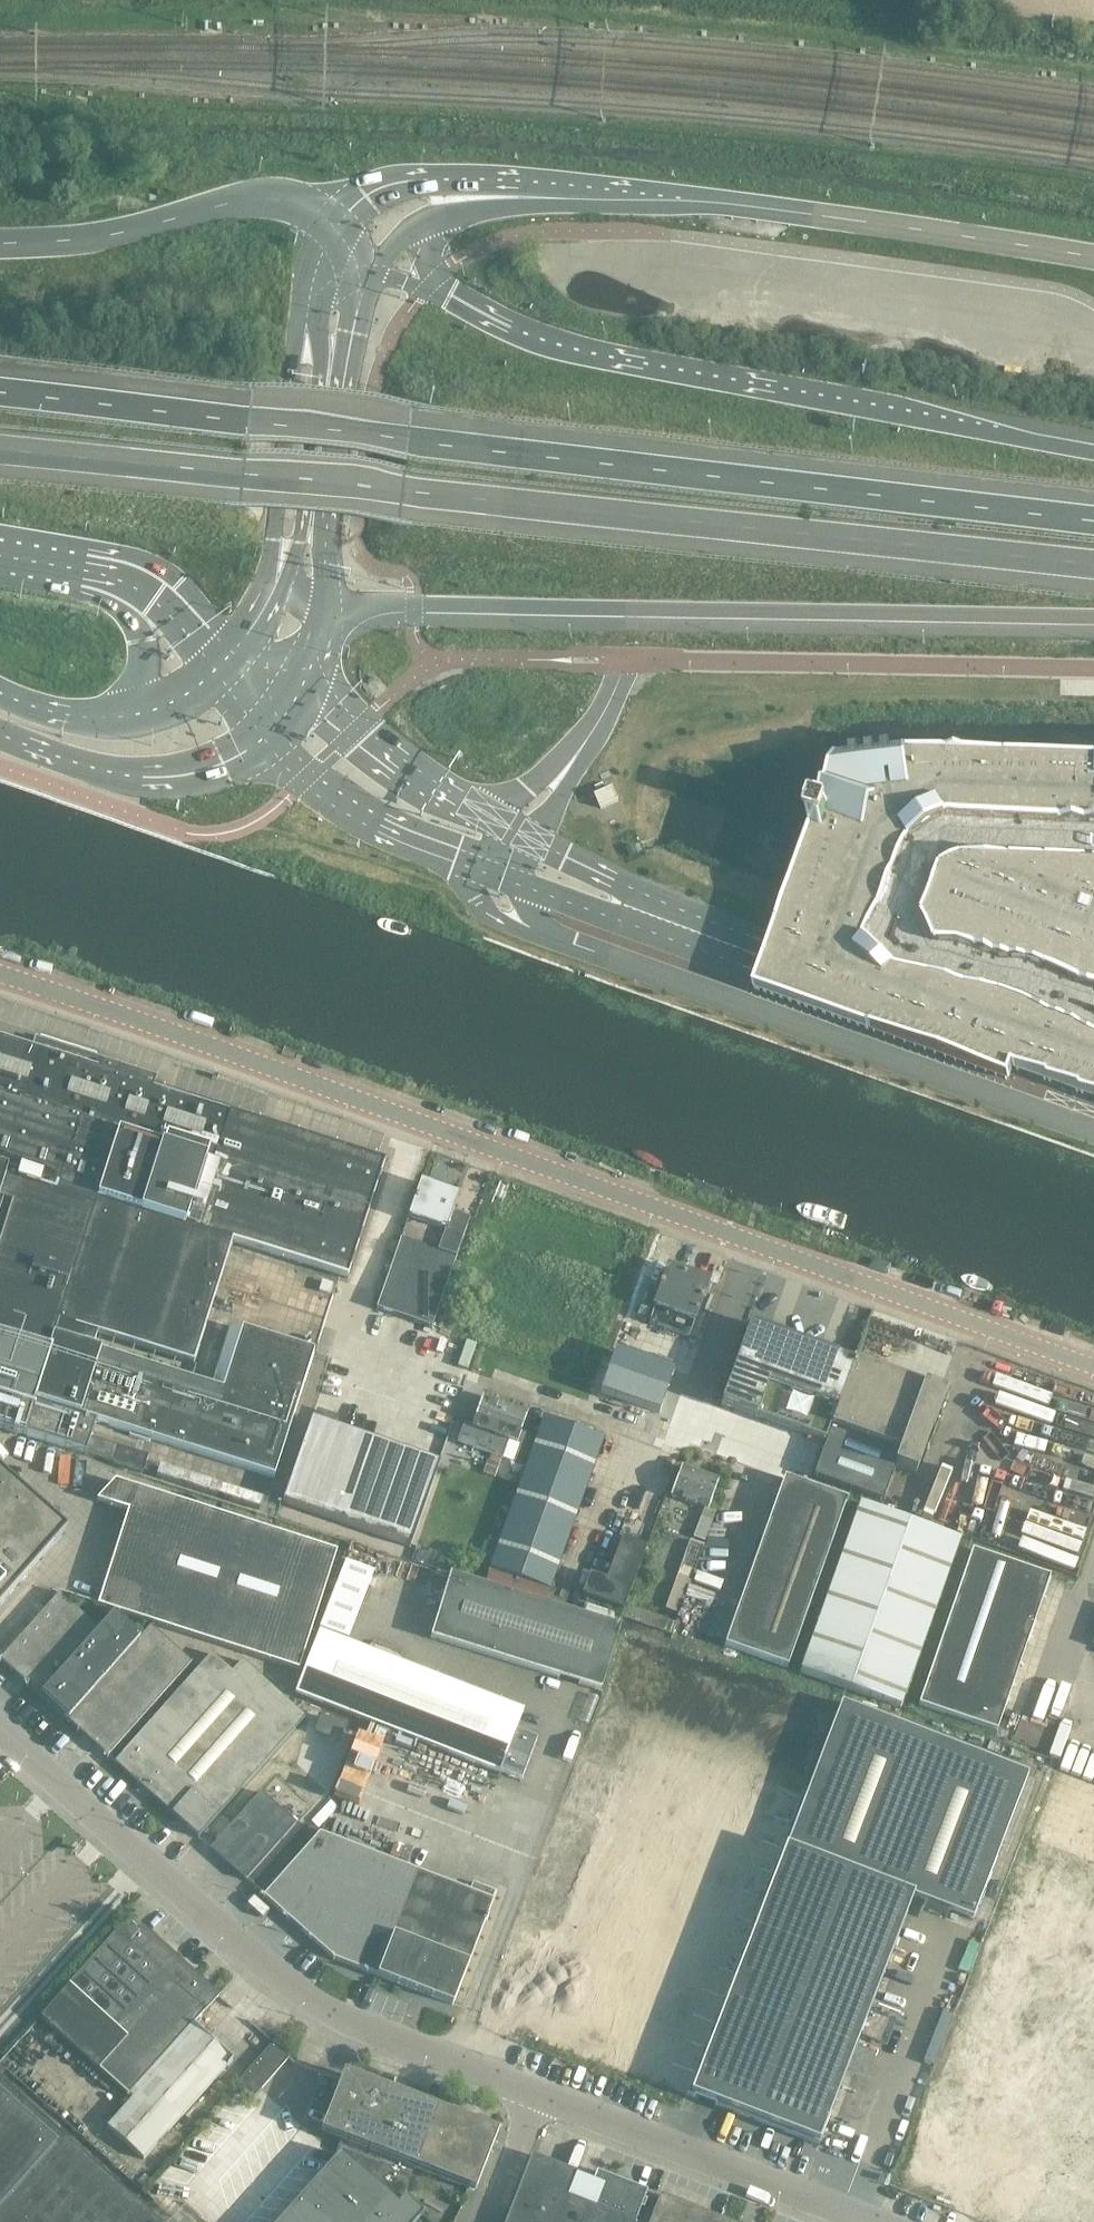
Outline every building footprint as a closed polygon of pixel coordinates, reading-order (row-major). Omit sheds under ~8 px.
[(835,765),(750,993),(1007,1087),(1011,1075),(1093,1105),(1093,763),(905,754),(835,765)] [(591,829),(586,831),(584,831),(588,842),(595,839),(591,829)] [(97,1335),(193,1365),(232,1243),(345,1279),(383,1160),(153,1086),(156,1076),(95,1057),(96,1054),(41,1037),(40,1039),(35,1038),(32,1049),(0,1039),(0,1200),(12,1203),(0,1240),(0,1427),(25,1435),(86,1455),(86,1453),(114,1462),(142,1471),(147,1456),(118,1447),(91,1438),(96,1421),(275,1478),(314,1355),(230,1328),(210,1389),(92,1351),(93,1346),(97,1335)] [(457,1197),(419,1184),(407,1218),(442,1231),(439,1238),(435,1236),(431,1247),(400,1236),(375,1309),(429,1328),(468,1219),(451,1213),(457,1197)] [(694,1320),(707,1283),(667,1268),(653,1306),(694,1320)] [(945,1394),(861,1364),(751,1323),(721,1405),(824,1443),(814,1477),(883,1502),(885,1498),(884,1498),(892,1475),(893,1475),(895,1468),(915,1475),(945,1394)] [(659,1414),(673,1372),(614,1351),(600,1393),(659,1414)] [(483,1396),(472,1428),(464,1425),(463,1429),(464,1429),(461,1438),(476,1444),(475,1449),(488,1453),(505,1404),(483,1396)] [(528,1412),(505,1404),(488,1453),(503,1458),(508,1441),(516,1444),(519,1445),(512,1463),(521,1466),(532,1436),(521,1432),(528,1412)] [(410,1548),(439,1464),(310,1419),(281,1503),(410,1548)] [(543,1420),(536,1438),(532,1436),(521,1466),(526,1467),(485,1586),(545,1604),(549,1591),(602,1440),(543,1420)] [(201,1488),(203,1481),(148,1462),(146,1469),(201,1488)] [(671,1496),(708,1509),(718,1479),(683,1467),(671,1496)] [(0,1475),(0,1608),(43,1559),(50,1551),(66,1534),(0,1475)] [(784,1478),(725,1646),(788,1668),(847,1500),(784,1478)] [(130,1511),(99,1606),(299,1671),(338,1552),(118,1480),(98,1501),(130,1511)] [(859,1505),(800,1672),(902,1708),(961,1541),(859,1505)] [(713,1522),(701,1517),(693,1538),(705,1542),(713,1522)] [(590,1573),(582,1595),(623,1610),(646,1547),(621,1538),(607,1579),(590,1573)] [(972,1550),(918,1705),(997,1732),(1050,1577),(972,1550)] [(524,1709),(346,1643),(374,1572),(345,1561),(318,1633),(295,1694),(500,1771),(499,1773),(521,1782),(537,1741),(515,1732),(524,1709)] [(450,1575),(430,1638),(601,1691),(620,1627),(545,1604),(485,1586),(450,1575)] [(59,1595),(1,1661),(107,1755),(190,1663),(151,1627),(141,1638),(114,1614),(99,1630),(59,1595)] [(588,1602),(585,1611),(618,1624),(622,1615),(588,1602)] [(114,1762),(176,1817),(197,1837),(304,1718),(241,1661),(231,1672),(212,1654),(114,1762)] [(805,1798),(689,2097),(818,2147),(917,1889),(976,1912),(1028,1776),(842,1704),(805,1798)] [(338,1741),(344,1726),(321,1717),(315,1732),(338,1741)] [(353,1734),(337,1796),(363,1803),(379,1740),(353,1734)] [(742,1770),(728,1808),(782,1828),(796,1790),(742,1770)] [(241,1814),(210,1849),(246,1881),(276,1846),(295,1825),(261,1794),(242,1815),(241,1814)] [(726,1811),(712,1849),(766,1869),(780,1831),(726,1811)] [(335,1959),(415,1990),(451,2004),(491,1900),(319,1833),(264,1897),(335,1959)] [(709,1853),(695,1891),(749,1911),(763,1873),(709,1853)] [(694,1895),(680,1933),(734,1953),(748,1915),(694,1895)] [(127,1921),(116,1932),(127,1943),(138,1931),(127,1921)] [(521,1924),(507,1962),(561,1983),(576,1945),(521,1924)] [(233,2060),(207,2037),(193,2024),(203,2013),(218,1996),(217,1995),(208,1986),(200,1979),(142,1927),(142,1926),(138,1931),(127,1943),(116,1932),(51,2003),(52,2004),(40,2018),(99,2070),(128,2095),(132,2098),(124,2107),(106,2127),(144,2160),(233,2060)] [(1020,1926),(1019,1926),(978,2034),(1016,2049),(990,2117),(1048,2140),(1093,2158),(1093,1955),(1020,1926)] [(679,1936),(665,1974),(720,1994),(733,1956),(679,1936)] [(505,1968),(491,2006),(545,2027),(559,1989),(505,1968)] [(664,1977),(650,2015),(704,2035),(718,1997),(664,1977)] [(648,2019),(634,2057),(688,2077),(702,2040),(648,2019)] [(294,2066),(294,2064),(297,2058),(297,2056),(291,2056),(288,2055),(285,2053),(281,2050),(273,2043),(237,2084),(254,2099),(285,2063),(294,2066)] [(415,2169),(475,2192),(498,2133),(437,2110),(344,2074),(340,2083),(321,2133),(341,2141),(337,2152),(340,2155),(280,2221),(418,2221),(423,2217),(402,2198),(414,2168),(415,2169)] [(0,2081),(0,2221),(158,2221),(0,2081)] [(641,2206),(643,2207),(646,2199),(644,2198),(647,2190),(646,2190),(601,2172),(597,2171),(585,2202),(569,2196),(578,2173),(532,2155),(523,2179),(506,2221),(635,2221),(641,2206)] [(660,2195),(650,2221),(729,2221),(660,2195)]
